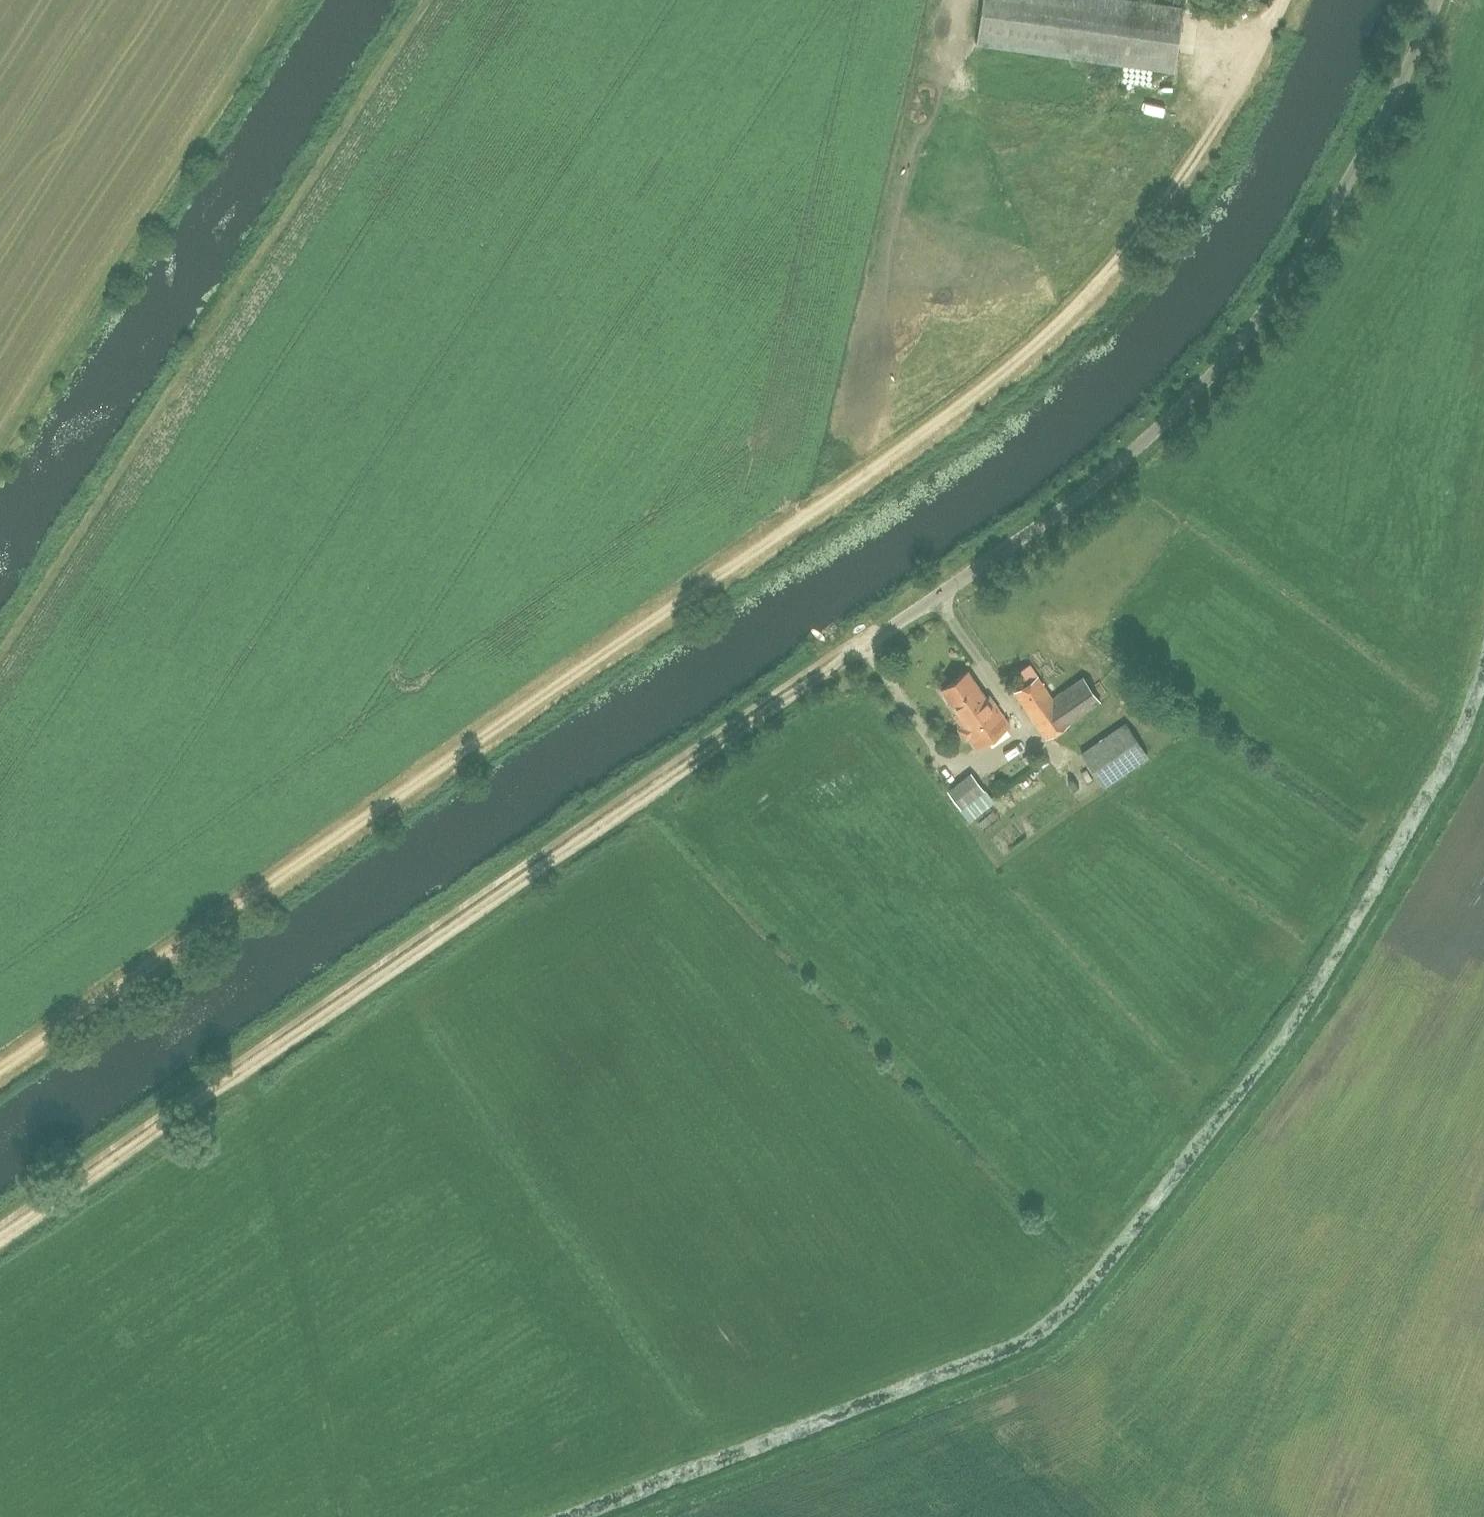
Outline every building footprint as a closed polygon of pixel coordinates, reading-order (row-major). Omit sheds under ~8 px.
[(1184,8),(1124,0),(983,0),(977,44),(1175,72),(1184,8)] [(1021,674),(1027,683),(1014,692),(1047,739),(1101,702),(1084,677),(1053,698),(1038,676),(1032,667),(1026,670),(1021,674)] [(947,701),(949,701),(957,712),(954,715),(976,747),(1009,725),(989,695),(986,698),(968,672),(941,690),(944,693),(943,695),(947,701)] [(1104,787),(1149,757),(1125,722),(1081,752),(1104,787)] [(965,799),(986,784),(972,765),(951,781),(965,799)] [(977,814),(981,830),(1008,822),(1003,807),(977,814)]
